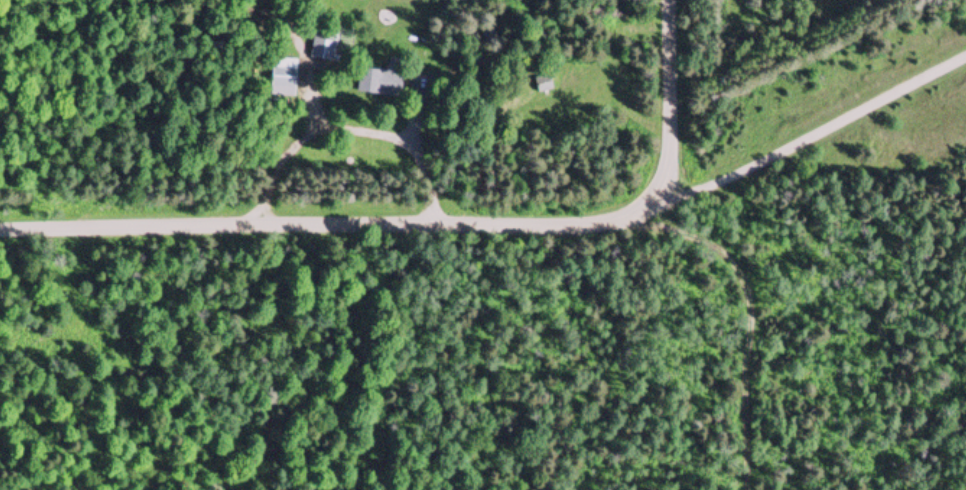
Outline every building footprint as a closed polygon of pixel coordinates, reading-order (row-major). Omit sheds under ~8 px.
[(316,62),(338,59),(334,28),(312,30),(316,62)] [(272,96),(297,96),(297,60),(272,60),(272,96)] [(360,95),(384,95),(384,71),(360,71),(360,95)] [(539,95),(554,91),(550,76),(535,80),(539,95)]
